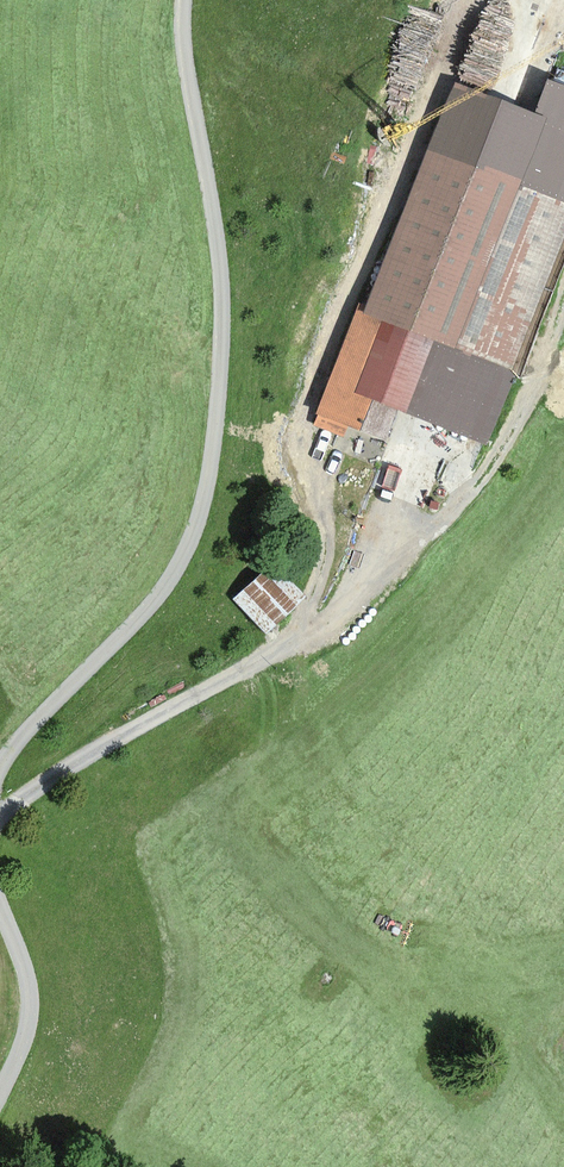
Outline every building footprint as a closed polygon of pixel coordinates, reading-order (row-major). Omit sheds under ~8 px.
[(445,84),(358,318),(353,316),(316,415),(377,437),(388,407),(488,444),(563,241),(563,82),(542,74),(529,109),(517,104),(556,0),(483,0),(451,86),(445,84)] [(271,561),(229,598),(260,635),(303,597),(271,561)]
